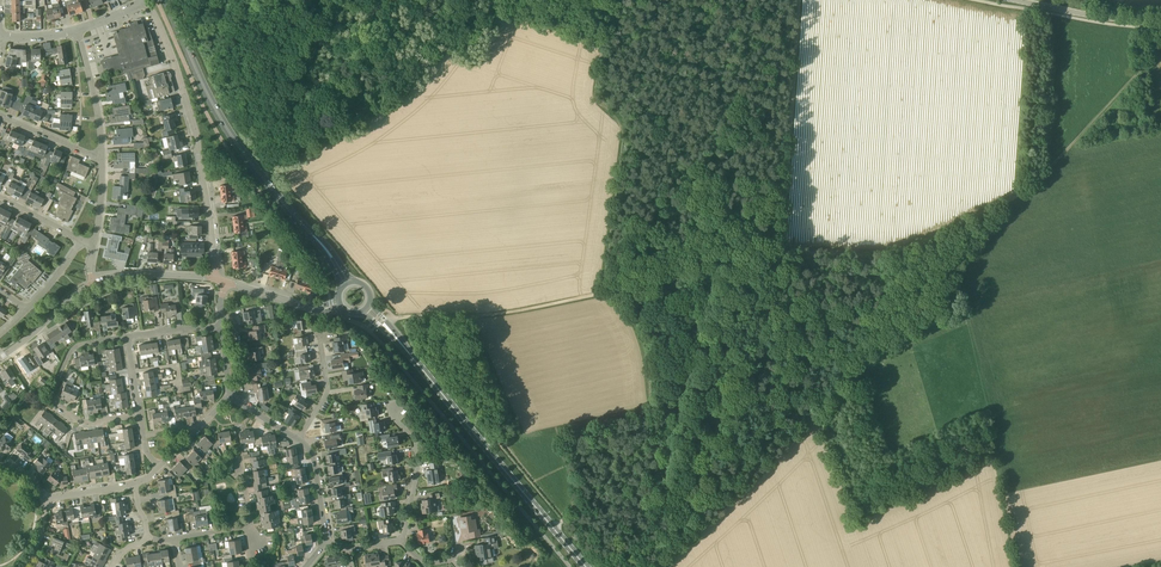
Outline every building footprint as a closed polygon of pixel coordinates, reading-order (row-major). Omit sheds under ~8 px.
[(72,0),(71,0),(67,1),(65,2),(69,15),(76,13),(73,4),(74,4),(72,0)] [(76,13),(83,11),(79,0),(72,0),(74,4),(73,4),(76,13)] [(52,9),(53,9),(54,18),(61,17),(59,3),(52,4),(52,9)] [(25,8),(36,8),(36,5),(36,4),(29,4),(29,5),(24,5),(20,5),(12,6),(12,13),(20,13),(25,13),(25,8)] [(53,9),(52,9),(49,9),(48,5),(45,5),(47,19),(54,18),(53,9)] [(12,13),(12,21),(20,21),(20,13),(12,13)] [(130,27),(116,31),(116,33),(113,34),(116,45),(118,45),(121,56),(122,58),(120,59),(121,61),(123,61),(124,64),(125,68),(126,72),(126,73),(131,71),(142,68),(159,63),(153,40),(146,22),(145,22),(143,23),(142,20),(129,23),(130,27)] [(58,52),(59,59),(57,59),(57,64),(68,63),(65,45),(61,46),(50,48),(43,49),(44,57),(49,57),(48,54),(58,52)] [(25,50),(9,48),(8,54),(9,54),(8,55),(14,57),(17,58),(21,57),(21,62),(26,62),(26,49),(25,49),(25,50)] [(40,49),(32,50),(32,60),(28,60),(29,69),(35,69),(34,60),(40,60),(40,49)] [(21,57),(17,58),(14,57),(8,55),(7,60),(6,64),(15,66),(15,63),(22,65),(22,63),(21,62),(21,57)] [(122,58),(121,56),(102,61),(106,73),(121,69),(122,74),(126,72),(125,68),(124,64),(123,61),(121,61),(120,59),(122,58)] [(131,71),(132,74),(133,80),(134,81),(143,79),(144,75),(143,71),(142,68),(131,71)] [(70,69),(59,70),(59,76),(60,76),(61,86),(72,84),(70,74),(71,74),(70,69)] [(145,86),(149,100),(151,99),(154,98),(163,96),(169,94),(169,93),(170,93),(170,92),(174,91),(175,92),(170,74),(169,74),(170,75),(164,77),(163,72),(153,76),(148,77),(150,85),(145,86)] [(46,73),(43,73),(38,79),(38,82),(41,82),(46,82),(47,82),(46,73)] [(125,83),(109,86),(111,95),(106,96),(107,101),(120,99),(121,103),(126,103),(125,97),(120,98),(119,93),(126,91),(125,83)] [(4,86),(2,90),(1,90),(0,93),(0,95),(1,96),(0,99),(0,104),(9,107),(11,101),(8,100),(11,94),(12,89),(4,86)] [(72,92),(61,92),(61,97),(61,102),(57,102),(57,107),(61,107),(72,107),(72,97),(72,92)] [(27,105),(23,114),(31,118),(36,104),(37,102),(32,99),(33,98),(27,95),(24,104),(27,105)] [(170,98),(157,101),(159,111),(173,107),(170,98)] [(19,111),(22,103),(17,101),(14,109),(19,111)] [(31,118),(38,121),(42,112),(46,113),(49,104),(44,102),(42,107),(36,104),(31,118)] [(129,106),(113,108),(114,117),(110,117),(111,123),(130,120),(129,114),(130,114),(129,106)] [(172,118),(176,117),(174,113),(163,117),(164,121),(166,130),(161,131),(163,136),(175,133),(173,128),(175,128),(172,118)] [(71,121),(72,121),(72,115),(61,114),(60,120),(61,120),(60,124),(53,123),(53,127),(60,128),(60,130),(70,130),(71,121)] [(128,137),(133,136),(132,128),(116,130),(117,138),(113,139),(113,144),(129,143),(128,137)] [(9,134),(7,140),(2,139),(0,145),(0,146),(3,147),(4,144),(9,146),(10,141),(14,142),(18,133),(11,130),(9,134)] [(21,147),(25,137),(25,136),(18,133),(14,142),(12,147),(17,149),(17,150),(19,151),(18,154),(22,155),(25,149),(21,147)] [(166,137),(169,147),(173,146),(174,149),(184,147),(182,140),(179,141),(177,134),(166,137)] [(34,140),(30,149),(37,152),(41,143),(34,140)] [(41,143),(37,152),(44,155),(48,146),(41,143)] [(62,167),(66,157),(61,155),(63,152),(55,149),(51,159),(47,158),(45,165),(44,165),(42,170),(46,172),(50,162),(62,167)] [(114,168),(130,167),(130,161),(135,161),(135,153),(118,153),(118,162),(114,162),(114,168)] [(185,154),(173,156),(174,161),(178,160),(179,167),(187,165),(185,154)] [(89,168),(79,163),(80,160),(72,156),(66,169),(71,171),(85,177),(89,168)] [(0,171),(0,186),(1,183),(4,185),(8,180),(11,172),(8,171),(6,175),(0,171)] [(171,171),(162,173),(156,174),(152,185),(155,187),(158,177),(172,175),(171,171)] [(11,172),(8,180),(11,181),(6,190),(13,194),(20,181),(19,181),(13,177),(14,174),(11,172)] [(188,172),(173,174),(174,179),(179,178),(180,184),(190,183),(188,172)] [(128,173),(127,177),(120,176),(120,187),(113,186),(113,190),(114,190),(114,198),(119,199),(120,195),(127,195),(128,179),(135,179),(135,173),(129,173),(128,173)] [(35,176),(31,183),(28,189),(31,191),(34,184),(35,185),(38,178),(35,176)] [(20,197),(24,188),(21,186),(23,182),(20,180),(19,181),(20,181),(13,194),(20,197)] [(77,198),(66,193),(69,188),(58,183),(56,186),(59,188),(59,189),(63,192),(60,198),(58,203),(61,204),(71,209),(77,198)] [(220,194),(232,193),(240,192),(239,184),(233,185),(232,185),(220,186),(220,194)] [(194,190),(189,191),(188,187),(180,189),(181,195),(179,196),(180,202),(182,202),(182,201),(186,201),(196,199),(194,190)] [(33,204),(38,195),(39,192),(36,190),(34,193),(31,192),(26,201),(33,204)] [(234,196),(232,196),(232,193),(220,194),(221,202),(234,201),(234,196)] [(45,199),(38,195),(33,204),(40,208),(45,199)] [(47,212),(53,200),(50,198),(49,200),(43,210),(47,212)] [(55,216),(67,222),(73,211),(71,209),(61,204),(55,216)] [(145,207),(130,205),(129,210),(136,211),(135,216),(141,217),(145,207)] [(126,209),(118,208),(117,218),(111,217),(110,221),(111,221),(110,229),(115,230),(115,231),(125,233),(126,227),(124,227),(124,224),(126,209)] [(189,217),(199,217),(198,208),(188,208),(189,212),(186,212),(186,209),(177,209),(177,216),(189,216),(189,217)] [(4,226),(5,226),(5,225),(11,213),(5,210),(0,218),(0,224),(4,226)] [(243,221),(244,220),(244,215),(232,216),(233,225),(243,223),(243,221)] [(18,217),(12,228),(11,229),(18,233),(25,220),(18,217)] [(23,231),(27,233),(31,224),(25,220),(18,233),(17,234),(20,235),(23,231)] [(246,227),(243,227),(243,223),(233,225),(234,233),(247,231),(246,227)] [(201,226),(193,226),(189,226),(189,235),(199,235),(201,235),(201,226)] [(54,242),(52,244),(48,241),(50,239),(39,232),(35,238),(39,241),(37,244),(43,248),(48,251),(47,252),(54,257),(61,247),(54,242)] [(111,239),(109,238),(107,249),(105,249),(104,257),(115,259),(122,261),(124,253),(117,251),(119,241),(121,241),(122,236),(112,234),(111,239)] [(204,253),(204,244),(181,243),(180,253),(187,252),(187,256),(202,257),(202,253),(204,253)] [(157,253),(152,252),(153,244),(149,244),(148,252),(147,256),(143,255),(143,261),(147,261),(147,262),(157,262),(157,253)] [(20,280),(17,283),(24,290),(31,283),(30,282),(32,279),(33,280),(34,281),(42,272),(29,261),(28,260),(31,257),(22,249),(19,254),(20,255),(17,259),(23,264),(24,265),(15,276),(20,280)] [(173,254),(173,249),(170,249),(169,254),(164,254),(163,263),(173,264),(173,254)] [(242,256),(245,255),(244,251),(231,252),(232,260),(242,259),(242,256)] [(11,256),(7,261),(3,258),(0,261),(0,262),(0,273),(1,274),(2,274),(4,276),(15,259),(11,256)] [(283,258),(277,257),(276,260),(277,261),(276,264),(275,267),(272,266),(269,275),(276,278),(283,258)] [(285,263),(285,262),(289,263),(290,259),(285,258),(284,259),(283,258),(276,278),(284,280),(287,271),(283,270),(284,267),(285,263)] [(245,262),(242,263),(242,259),(232,260),(233,268),(246,267),(245,262)] [(306,279),(307,275),(303,274),(302,277),(301,280),(298,279),(295,288),(302,290),(306,279)] [(306,279),(302,290),(310,293),(313,284),(309,283),(310,280),(306,279)] [(157,284),(150,285),(151,289),(155,294),(158,293),(157,284)] [(204,289),(194,288),(193,288),(192,299),(197,299),(196,303),(197,303),(197,304),(198,305),(198,306),(199,306),(200,307),(201,306),(202,306),(203,305),(203,304),(204,303),(206,304),(207,295),(203,295),(204,289)] [(158,310),(156,296),(148,298),(148,299),(143,300),(143,303),(140,303),(141,309),(144,309),(144,310),(152,309),(152,311),(158,310)] [(136,303),(130,304),(130,307),(122,308),(123,314),(122,314),(123,319),(127,318),(127,323),(134,322),(133,318),(133,315),(138,314),(136,303)] [(175,305),(169,306),(168,303),(161,304),(162,312),(167,312),(168,318),(172,317),(172,314),(176,314),(175,305)] [(99,321),(93,322),(92,320),(94,320),(92,310),(84,311),(85,316),(86,321),(87,321),(88,327),(96,326),(96,331),(101,331),(99,321)] [(256,315),(254,315),(253,311),(243,312),(244,320),(247,320),(248,324),(257,322),(256,315)] [(117,320),(116,320),(116,317),(116,316),(115,315),(115,314),(114,313),(113,313),(110,313),(111,315),(101,317),(102,324),(106,324),(107,327),(118,326),(117,320)] [(301,329),(307,328),(305,319),(297,321),(298,327),(293,328),(294,335),(302,334),(301,329)] [(66,322),(60,326),(68,338),(70,337),(67,334),(71,331),(66,322)] [(264,332),(263,325),(255,326),(256,331),(249,332),(249,337),(250,337),(251,340),(260,338),(260,333),(264,332)] [(68,338),(60,326),(47,335),(49,338),(46,341),(51,349),(56,346),(54,342),(64,336),(66,339),(68,338)] [(203,344),(212,343),(211,335),(202,337),(201,335),(195,336),(196,341),(202,340),(203,344)] [(306,345),(308,344),(307,336),(297,338),(298,343),(294,344),(295,351),(306,349),(306,345)] [(349,350),(346,336),(338,337),(338,341),(333,342),(335,352),(349,350)] [(180,338),(173,340),(175,349),(178,348),(179,353),(182,353),(180,338)] [(175,349),(173,340),(167,341),(168,350),(164,351),(166,360),(170,359),(169,355),(173,354),(172,349),(175,349)] [(42,357),(49,353),(42,343),(34,348),(38,354),(34,357),(39,365),(45,361),(42,357)] [(201,356),(211,355),(211,351),(214,351),(212,343),(203,344),(204,348),(200,349),(201,356)] [(119,348),(105,350),(105,347),(98,348),(99,354),(102,353),(102,355),(106,354),(107,357),(108,357),(120,355),(119,348)] [(259,354),(263,353),(262,347),(251,348),(251,352),(247,353),(247,356),(249,356),(250,360),(260,359),(259,354)] [(309,353),(307,354),(306,349),(295,351),(296,358),(300,358),(301,363),(311,361),(309,353)] [(351,362),(350,358),(359,357),(359,351),(357,351),(349,353),(341,354),(342,358),(332,360),(333,369),(345,367),(344,363),(351,362)] [(86,353),(83,354),(83,355),(79,356),(79,358),(75,359),(76,369),(81,368),(81,367),(88,365),(86,353)] [(97,356),(94,357),(93,354),(89,354),(89,353),(86,353),(88,365),(95,364),(95,366),(99,365),(97,356)] [(108,357),(109,361),(104,361),(104,365),(121,362),(120,355),(108,357)] [(202,364),(206,363),(206,367),(216,366),(215,358),(212,358),(211,355),(201,356),(202,364)] [(18,361),(27,374),(33,369),(32,367),(34,365),(29,358),(27,359),(24,356),(18,361)] [(104,365),(105,368),(110,367),(110,371),(123,369),(121,362),(104,365)] [(269,362),(265,362),(260,363),(261,366),(260,367),(260,366),(250,368),(251,378),(254,378),(254,380),(260,379),(259,374),(270,372),(269,362)] [(313,368),(309,369),(308,365),(298,367),(299,370),(300,379),(305,378),(315,377),(313,368)] [(201,374),(204,373),(205,379),(207,379),(215,378),(214,374),(217,373),(216,366),(206,367),(200,368),(201,374)] [(8,367),(7,367),(5,368),(5,369),(2,372),(0,374),(0,377),(5,385),(9,383),(10,384),(14,381),(13,380),(16,378),(9,367),(8,367)] [(361,377),(360,372),(353,373),(352,369),(342,371),(344,380),(348,379),(349,383),(362,381),(361,377)] [(121,378),(116,379),(110,380),(109,380),(110,384),(105,385),(105,388),(123,385),(121,378)] [(190,379),(182,380),(183,387),(190,386),(191,386),(190,379)] [(72,388),(73,384),(67,381),(66,382),(63,381),(59,389),(63,391),(61,395),(65,397),(64,398),(67,399),(72,388)] [(316,385),(311,386),(311,381),(301,383),(302,390),(305,389),(306,394),(317,392),(316,385)] [(267,386),(262,387),(261,382),(252,384),(254,391),(256,390),(256,393),(257,393),(258,401),(269,399),(267,386)] [(369,384),(361,385),(358,385),(359,390),(355,390),(356,399),(361,399),(368,398),(367,393),(370,393),(369,384)] [(123,385),(105,388),(105,389),(106,391),(111,390),(112,394),(114,394),(124,392),(123,385)] [(212,387),(209,388),(209,387),(205,387),(206,391),(207,400),(211,399),(211,401),(214,401),(212,387)] [(81,392),(72,388),(67,399),(69,401),(70,399),(74,401),(75,399),(78,401),(81,392)] [(200,398),(201,403),(204,402),(203,400),(207,400),(206,391),(202,391),(201,388),(198,388),(199,393),(200,398)] [(126,392),(124,392),(114,394),(114,398),(109,398),(110,402),(127,399),(126,392)] [(17,396),(13,393),(9,395),(13,401),(17,396)] [(200,398),(199,393),(195,396),(193,396),(194,406),(195,406),(195,410),(196,410),(198,410),(198,408),(202,407),(201,403),(200,398)] [(304,397),(297,393),(294,399),(296,401),(294,405),(303,411),(307,404),(302,401),(304,397)] [(104,396),(100,397),(100,398),(93,399),(95,412),(98,411),(98,409),(102,409),(101,406),(105,405),(104,396)] [(93,399),(93,397),(90,398),(90,400),(86,400),(86,399),(82,399),(84,409),(87,408),(88,411),(92,410),(92,412),(95,412),(93,399)] [(110,402),(110,405),(116,404),(116,408),(128,406),(127,399),(110,402)] [(181,404),(183,417),(186,417),(187,418),(190,418),(187,403),(185,404),(181,404)] [(187,403),(190,418),(192,418),(192,416),(196,415),(195,410),(196,410),(195,410),(195,406),(194,406),(190,406),(190,403),(187,403)] [(378,410),(379,410),(379,406),(373,407),(372,403),(361,404),(362,413),(366,413),(367,417),(379,415),(378,410)] [(181,404),(174,406),(170,407),(171,414),(175,413),(176,420),(179,420),(179,418),(183,417),(181,404)] [(298,411),(289,405),(285,411),(289,413),(284,422),(292,427),(297,420),(297,421),(300,416),(296,414),(298,411)] [(170,407),(163,408),(159,409),(160,412),(161,422),(169,421),(168,417),(172,416),(171,414),(170,407)] [(160,412),(156,413),(155,409),(148,410),(149,419),(153,419),(153,424),(161,422),(160,412)] [(50,415),(45,410),(34,424),(37,426),(40,422),(43,424),(50,415)] [(56,419),(50,415),(43,424),(46,427),(43,431),(44,432),(45,433),(56,419)] [(338,418),(322,420),(323,426),(325,425),(327,432),(337,430),(336,424),(338,423),(338,418)] [(56,419),(45,433),(48,435),(51,431),(54,433),(62,424),(56,419)] [(385,421),(377,423),(376,419),(368,420),(370,427),(375,426),(376,433),(382,432),(382,431),(386,430),(385,421)] [(62,424),(54,433),(57,436),(54,440),(57,442),(68,428),(62,424)] [(123,432),(118,433),(112,434),(112,437),(116,437),(118,436),(133,434),(132,427),(122,429),(123,432)] [(103,429),(96,430),(98,442),(101,441),(102,447),(106,446),(103,429)] [(258,437),(254,438),(253,431),(249,431),(249,429),(246,430),(248,444),(251,443),(255,442),(255,445),(259,444),(258,437)] [(89,431),(91,448),(95,448),(94,446),(94,442),(98,442),(96,430),(89,431)] [(248,444),(246,430),(242,431),(243,433),(239,433),(241,442),(245,442),(245,444),(248,444)] [(81,432),(83,444),(87,444),(88,449),(91,448),(89,431),(81,432)] [(81,432),(74,433),(77,451),(80,450),(80,445),(83,444),(81,432)] [(219,440),(214,441),(215,442),(217,446),(220,446),(219,443),(225,442),(224,432),(218,433),(219,440)] [(275,435),(271,435),(271,433),(267,434),(270,447),(271,454),(275,453),(274,448),(273,448),(272,445),(276,444),(275,435)] [(341,433),(329,435),(330,438),(325,439),(326,448),(338,446),(337,441),(342,441),(341,433)] [(267,445),(267,447),(270,447),(267,434),(264,434),(264,436),(258,437),(259,444),(259,445),(259,447),(267,445)] [(398,436),(390,437),(390,434),(381,435),(382,441),(387,441),(388,447),(400,445),(398,436)] [(11,441),(3,435),(0,440),(0,448),(3,451),(5,448),(8,451),(14,444),(10,441),(11,441)] [(213,443),(212,443),(205,436),(201,440),(208,448),(212,443),(213,443)] [(124,442),(125,445),(120,446),(120,449),(135,447),(134,440),(124,442)] [(201,440),(197,444),(204,452),(208,448),(201,440)] [(30,452),(32,450),(22,443),(17,450),(25,456),(24,457),(29,461),(34,454),(30,452)] [(286,456),(296,455),(295,447),(285,449),(286,456)] [(340,455),(347,454),(346,448),(329,450),(329,454),(326,455),(327,463),(331,462),(337,461),(336,456),(340,456),(340,455)] [(201,457),(194,450),(190,454),(197,462),(201,457)] [(396,454),(394,454),(393,450),(378,452),(379,460),(384,459),(385,463),(389,463),(389,464),(398,463),(396,454)] [(197,462),(190,454),(186,458),(193,466),(197,462)] [(260,466),(263,466),(265,466),(264,460),(264,459),(263,459),(263,455),(258,456),(251,457),(251,461),(253,461),(253,462),(254,467),(260,466)] [(296,455),(286,456),(288,464),(298,462),(296,455)] [(46,460),(43,458),(40,456),(34,463),(38,466),(36,468),(43,474),(47,469),(49,466),(51,464),(53,460),(48,457),(46,460)] [(108,463),(104,463),(103,458),(100,459),(103,476),(110,475),(108,463)] [(94,465),(96,477),(103,476),(100,459),(96,459),(97,465),(94,465)] [(134,460),(125,461),(125,464),(120,465),(120,468),(135,466),(134,460)] [(338,467),(342,467),(341,460),(337,461),(331,462),(331,466),(328,466),(329,474),(333,473),(339,472),(338,467)] [(86,461),(85,461),(85,463),(82,464),(83,469),(79,469),(81,481),(89,480),(88,478),(86,461)] [(94,465),(90,466),(89,461),(86,461),(88,478),(96,477),(94,465)] [(187,468),(180,461),(176,465),(183,472),(187,468)] [(426,477),(427,476),(429,484),(440,482),(437,469),(439,469),(438,462),(430,463),(431,470),(425,471),(426,477)] [(79,469),(76,470),(75,465),(71,465),(74,483),(81,481),(79,469)] [(183,472),(176,465),(171,469),(179,477),(183,472)] [(295,466),(290,466),(290,469),(292,477),(296,476),(306,475),(304,467),(300,468),(299,465),(295,466)] [(252,467),(253,472),(254,478),(265,476),(264,471),(264,469),(260,470),(260,466),(254,467),(252,467)] [(398,470),(393,471),(393,467),(383,469),(384,477),(389,476),(390,482),(400,480),(400,474),(398,474),(398,470)] [(67,477),(64,477),(59,473),(55,470),(47,479),(54,484),(56,482),(57,483),(58,482),(61,484),(68,484),(67,477)] [(346,477),(343,477),(342,472),(339,472),(333,473),(333,477),(330,477),(331,485),(335,485),(341,484),(347,483),(346,477)] [(296,484),(297,484),(307,482),(306,475),(296,476),(292,477),(290,477),(291,484),(296,484)] [(254,478),(255,483),(255,484),(254,484),(254,488),(266,486),(266,481),(265,476),(254,478)] [(169,485),(169,479),(157,480),(158,487),(169,485)] [(345,486),(351,486),(350,482),(347,483),(341,484),(335,485),(335,488),(331,489),(333,496),(337,496),(343,495),(342,490),(345,489),(345,486)] [(394,490),(397,489),(397,484),(386,485),(386,489),(383,490),(385,500),(395,498),(394,490)] [(169,485),(158,487),(159,493),(168,491),(169,495),(176,494),(176,490),(175,485),(172,485),(171,485),(169,485)] [(272,495),(271,490),(270,485),(266,486),(254,488),(255,492),(256,491),(256,493),(257,498),(272,495)] [(308,488),(298,489),(299,497),(309,495),(308,488)] [(366,504),(372,502),(370,492),(364,493),(366,504)] [(436,498),(440,497),(439,493),(430,494),(431,499),(423,500),(424,505),(422,506),(423,513),(438,511),(436,498)] [(336,508),(339,507),(349,506),(348,500),(348,499),(351,498),(351,494),(347,494),(343,495),(337,496),(338,500),(335,500),(335,503),(334,504),(335,507),(336,507),(336,508)] [(259,509),(261,509),(261,513),(270,511),(269,508),(269,504),(275,503),(274,501),(274,499),(272,499),(272,495),(257,498),(258,504),(257,504),(257,507),(259,507),(259,509)] [(299,504),(300,504),(310,503),(309,495),(299,497),(295,497),(296,505),(299,504)] [(116,509),(128,507),(127,504),(124,504),(124,501),(120,501),(119,498),(112,499),(113,503),(115,502),(116,509)] [(394,509),(396,509),(396,505),(386,507),(386,502),(381,503),(382,507),(380,507),(382,517),(390,516),(390,514),(394,513),(394,509)] [(98,503),(94,504),(94,503),(90,504),(91,506),(87,507),(89,516),(94,515),(94,518),(100,517),(98,503)] [(76,507),(78,521),(84,520),(84,517),(89,516),(87,507),(84,507),(84,505),(80,505),(80,506),(76,507)] [(76,507),(72,507),(69,507),(69,510),(66,510),(67,520),(72,519),(73,522),(78,521),(76,507)] [(125,510),(128,510),(128,507),(116,509),(117,516),(115,516),(115,520),(122,519),(122,515),(126,514),(125,510)] [(311,508),(301,510),(302,517),(312,516),(311,508)] [(193,509),(190,509),(190,514),(191,521),(195,521),(196,527),(202,526),(200,515),(200,511),(194,512),(193,509)] [(210,511),(206,511),(205,509),(199,510),(200,515),(202,526),(208,525),(207,519),(211,518),(210,511)] [(350,513),(354,512),(353,509),(351,509),(340,511),(341,515),(337,515),(339,523),(352,521),(350,513)] [(67,520),(66,510),(62,511),(62,510),(58,511),(58,513),(55,514),(56,524),(62,523),(62,525),(68,524),(67,520)] [(276,510),(270,511),(261,513),(262,516),(262,519),(261,519),(261,522),(261,523),(263,522),(264,529),(278,526),(278,522),(280,522),(279,519),(278,514),(277,514),(276,513),(276,510)] [(179,513),(172,515),(172,518),(166,519),(167,525),(177,524),(176,517),(180,517),(179,513)] [(302,517),(303,525),(313,523),(312,516),(302,517)] [(459,524),(460,526),(461,528),(462,532),(470,531),(471,537),(480,536),(479,529),(477,530),(475,519),(471,520),(470,516),(463,517),(464,522),(460,522),(459,524)] [(115,531),(131,528),(131,525),(128,526),(127,522),(123,523),(122,519),(115,520),(116,524),(118,524),(119,527),(115,528),(115,531)] [(392,523),(389,523),(389,519),(379,520),(380,529),(384,529),(385,533),(376,535),(377,539),(388,538),(387,533),(395,532),(394,526),(393,526),(392,523)] [(167,525),(168,531),(175,530),(175,533),(179,533),(178,530),(177,524),(167,525)] [(351,531),(355,530),(354,524),(344,526),(344,530),(341,530),(342,538),(347,537),(347,540),(353,539),(351,531)] [(129,532),(132,531),(131,528),(115,531),(116,534),(120,534),(120,537),(118,537),(119,541),(126,540),(125,536),(129,535),(129,532)] [(428,529),(418,530),(419,537),(418,537),(419,544),(430,542),(428,529)] [(305,540),(306,548),(308,547),(308,544),(312,543),(312,541),(315,541),(314,533),(308,534),(307,531),(303,532),(304,535),(305,540)] [(491,543),(496,542),(495,536),(484,538),(485,544),(475,545),(476,552),(477,552),(479,559),(480,559),(487,558),(493,557),(492,548),(491,548),(491,543)] [(64,541),(53,537),(47,552),(67,560),(69,554),(65,553),(63,556),(59,554),(64,541)] [(240,539),(228,541),(229,547),(241,546),(240,539)] [(295,546),(296,548),(296,551),(298,558),(300,558),(299,555),(303,554),(303,548),(306,548),(305,540),(301,541),(295,542),(295,546)] [(111,549),(100,543),(98,547),(93,544),(92,547),(107,555),(111,549)] [(192,547),(185,548),(186,554),(197,553),(196,546),(192,547)] [(230,554),(224,555),(224,558),(232,558),(231,554),(242,552),(241,546),(229,547),(229,548),(230,554)] [(107,555),(92,547),(90,550),(95,553),(93,556),(99,559),(104,562),(107,555)] [(289,566),(291,566),(291,565),(295,564),(294,559),(298,558),(296,551),(296,548),(292,548),(292,550),(286,551),(287,556),(287,561),(289,566)] [(157,551),(158,553),(155,553),(157,566),(160,566),(159,564),(163,563),(162,562),(169,561),(168,549),(157,551)] [(149,554),(149,552),(142,553),(145,566),(157,566),(155,553),(149,554)] [(200,558),(198,559),(197,553),(186,554),(187,561),(192,560),(193,564),(201,562),(200,558)] [(366,555),(368,566),(374,566),(374,565),(380,564),(381,566),(385,566),(384,556),(379,557),(379,554),(371,555),(371,554),(366,555)] [(92,560),(87,557),(85,560),(86,561),(90,563),(98,566),(101,566),(104,562),(99,559),(93,556),(92,560)] [(133,557),(134,566),(142,566),(140,556),(133,557)] [(328,558),(329,563),(325,564),(326,566),(333,566),(342,565),(340,556),(328,558)] [(125,558),(127,566),(134,566),(133,557),(125,558)] [(47,558),(45,563),(39,560),(36,566),(52,566),(54,562),(47,558)] [(222,563),(222,566),(237,566),(239,566),(238,560),(232,561),(232,558),(224,558),(225,562),(222,563)]
